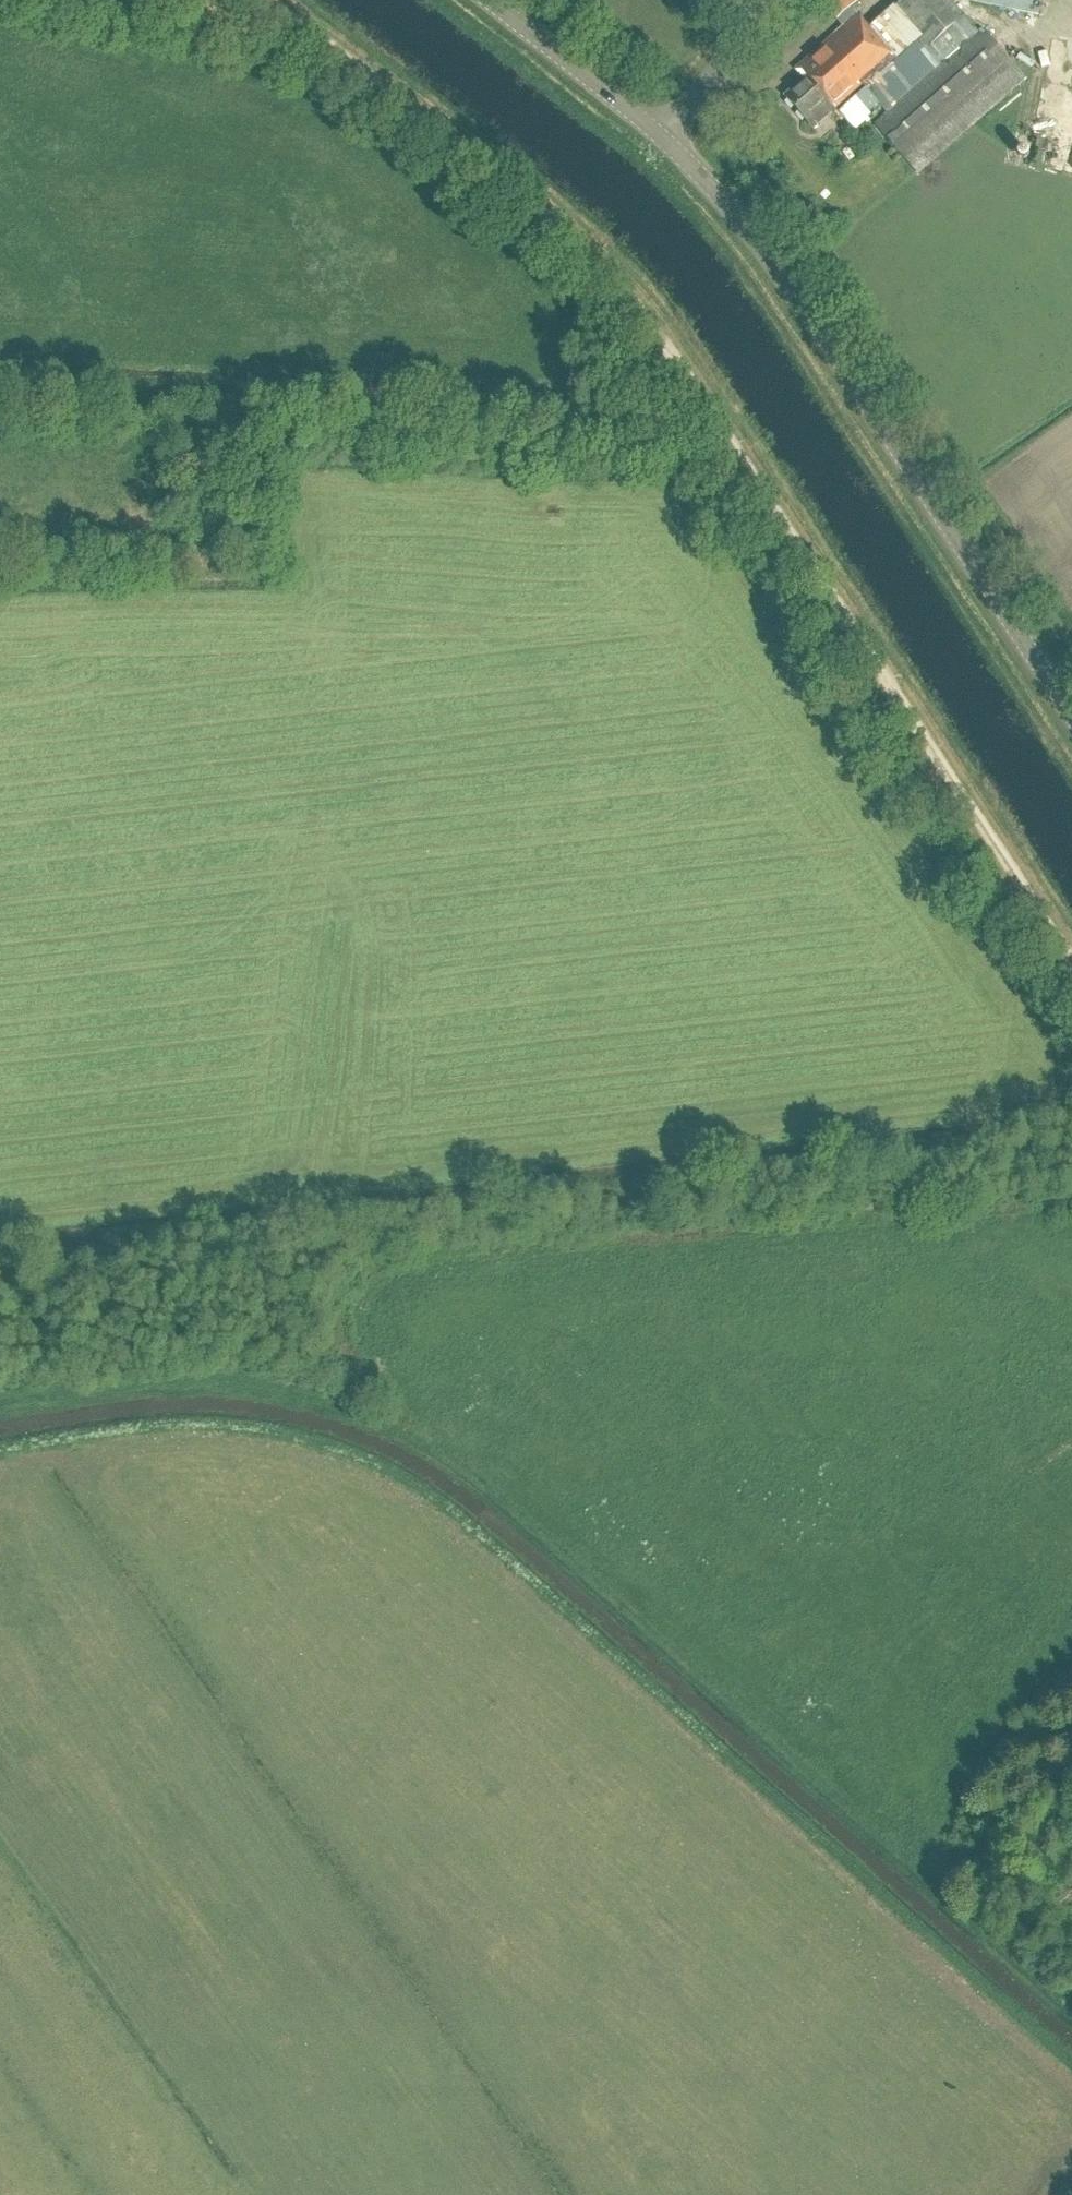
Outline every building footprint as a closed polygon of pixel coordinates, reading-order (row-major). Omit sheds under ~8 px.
[(948,0),(907,0),(893,12),(871,31),(855,14),(806,57),(810,62),(801,70),(807,77),(785,95),(814,128),(834,110),(850,128),(877,104),(886,114),(875,123),(881,130),(879,132),(917,178),(1023,88),(948,0)] [(860,1),(860,0),(818,0),(837,21),(860,1)] [(1041,0),(967,0),(966,4),(1038,18),(1041,0)] [(1028,184),(1071,191),(1071,50),(1047,47),(1028,184)]
